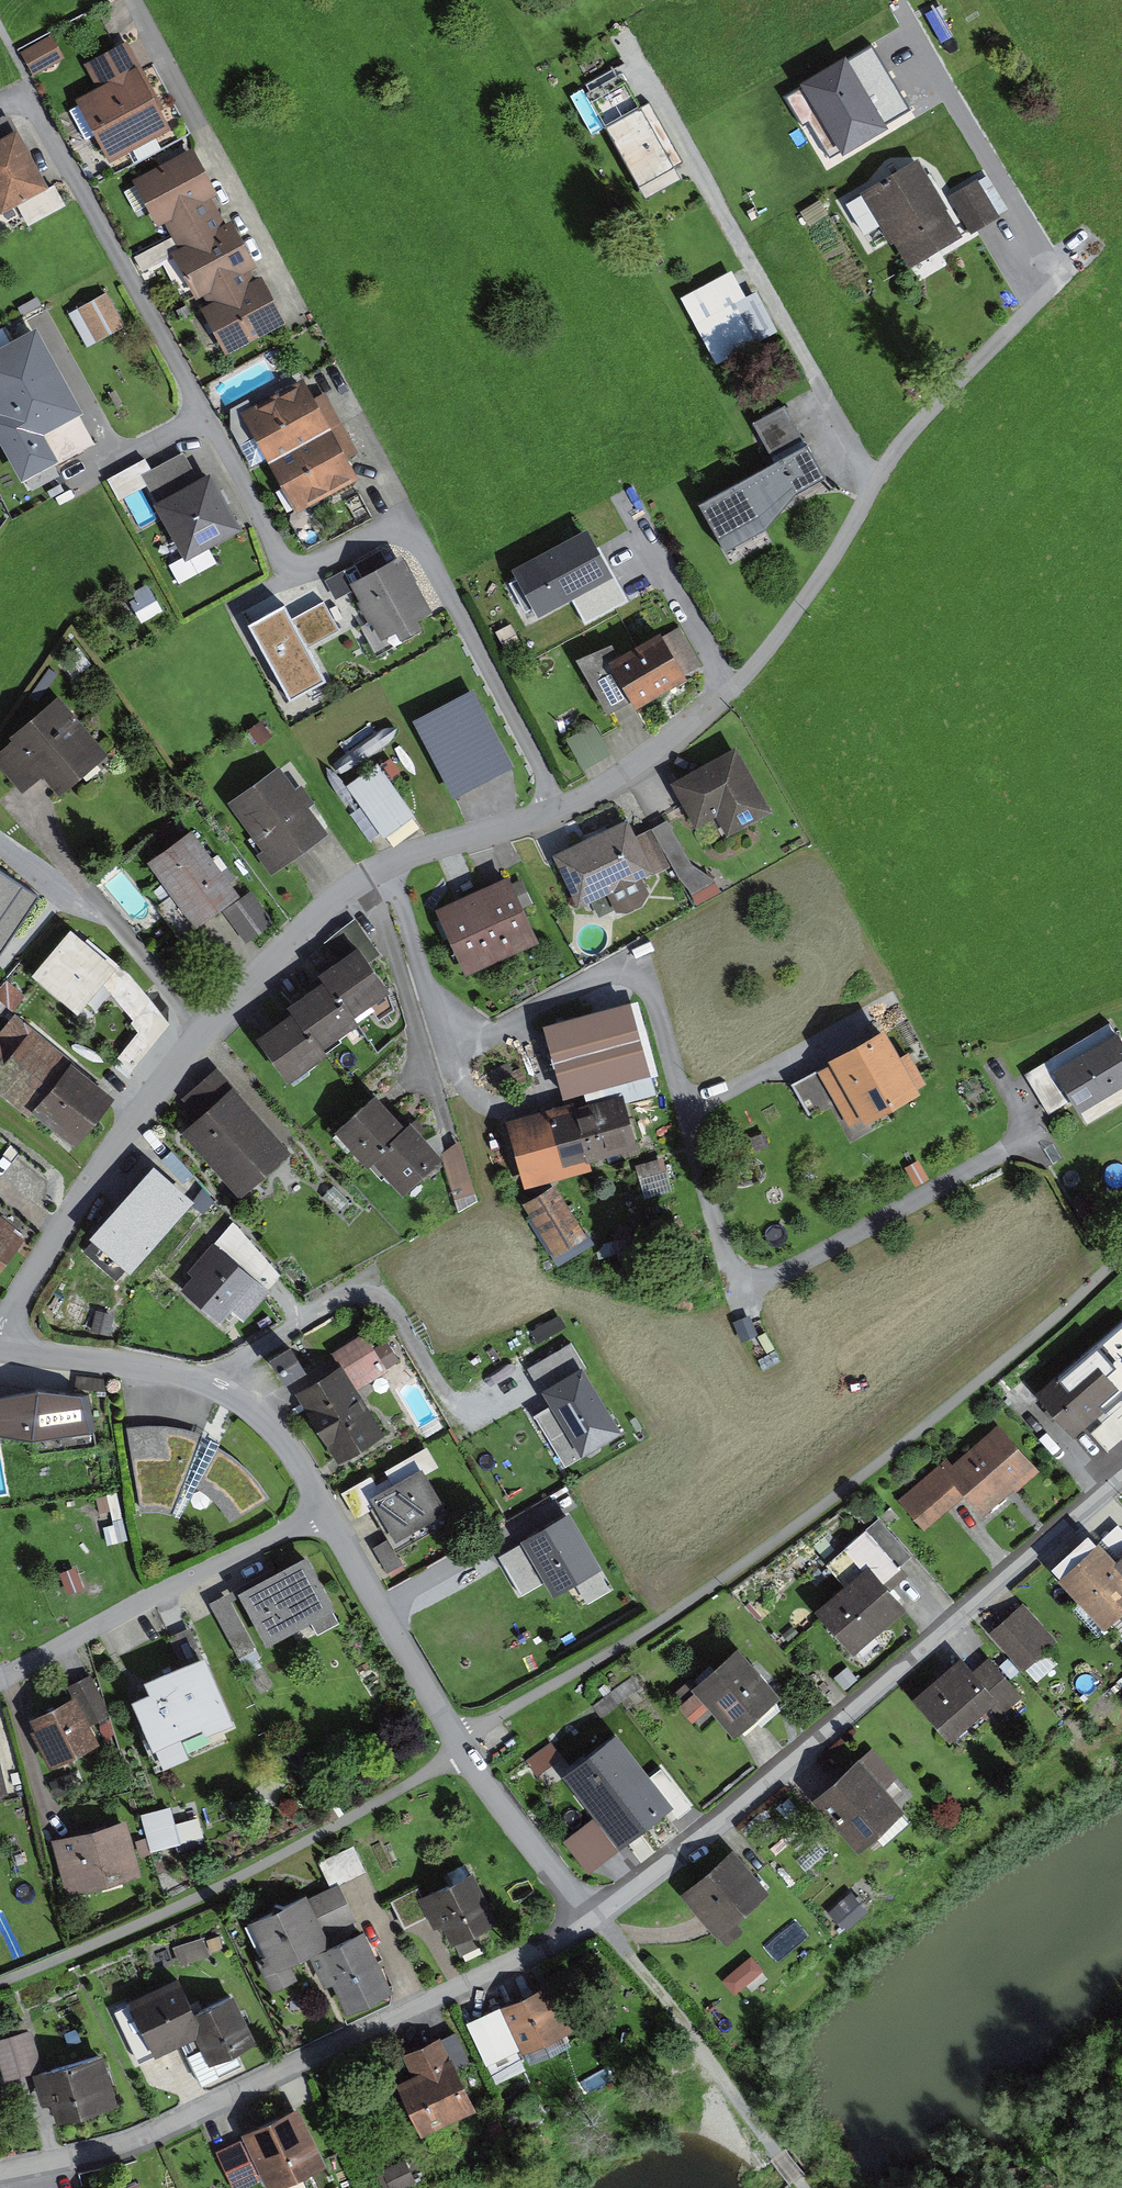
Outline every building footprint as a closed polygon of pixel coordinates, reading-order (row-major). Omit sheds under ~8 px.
[(67,30),(31,47),(45,76),(81,58),(67,30)] [(182,136),(140,57),(106,75),(116,94),(87,110),(119,170),(182,136)] [(804,85),(849,161),(897,133),(852,57),(804,85)] [(628,68),(592,86),(652,200),(688,182),(628,68)] [(54,197),(18,119),(0,128),(0,203),(7,219),(54,197)] [(228,209),(201,156),(144,186),(171,238),(205,304),(236,363),(293,333),(262,274),(228,209)] [(931,160),(873,193),(918,272),(976,239),(931,160)] [(995,174),(956,196),(978,234),(1016,212),(995,174)] [(689,297),(724,363),(775,336),(740,270),(689,297)] [(129,334),(113,305),(81,322),(98,352),(129,334)] [(0,367),(0,414),(17,450),(80,420),(45,346),(0,367)] [(370,488),(319,389),(251,423),(303,522),(370,488)] [(777,461),(708,497),(735,550),(776,528),(811,490),(836,477),(795,398),(755,419),(777,461)] [(247,538),(217,482),(169,507),(198,563),(247,538)] [(589,525),(513,566),(538,614),(615,573),(589,525)] [(445,633),(410,564),(363,588),(398,657),(445,633)] [(252,619),(284,603),(279,593),(247,609),(252,619)] [(294,605),(257,625),(300,703),(336,682),(317,647),(347,631),(331,601),(301,618),(294,605)] [(696,678),(670,630),(617,659),(643,706),(696,678)] [(483,687),(422,719),(461,796),(523,764),(483,687)] [(68,710),(0,764),(0,765),(28,800),(53,780),(70,801),(113,767),(68,710)] [(569,735),(585,766),(613,752),(597,721),(569,735)] [(780,813),(746,746),(681,779),(705,827),(728,815),(738,834),(780,813)] [(423,813),(385,761),(353,784),(391,837),(423,813)] [(288,763),(236,799),(284,869),(336,833),(288,763)] [(638,818),(563,854),(588,907),(664,871),(638,818)] [(204,826),(156,859),(205,929),(231,912),(253,943),(282,923),(258,888),(251,893),(204,826)] [(0,863),(0,951),(8,956),(48,895),(0,863)] [(519,874),(445,907),(475,973),(549,940),(519,874)] [(293,1015),(261,1037),(295,1087),(340,1056),(333,1046),(369,1022),(363,1014),(400,989),(381,961),(388,956),(363,919),(332,940),(339,948),(311,967),(316,974),(281,997),(293,1015)] [(160,996),(79,928),(39,976),(92,1020),(112,995),(141,1019),(160,996)] [(642,1000),(555,1023),(575,1098),(662,1075),(642,1000)] [(0,1034),(0,1079),(82,1144),(122,1095),(18,1012),(0,1034)] [(1033,1073),(1057,1112),(1080,1098),(1064,1072),(1121,1037),(1121,1031),(1117,1023),(1033,1073)] [(934,1089),(901,1029),(800,1083),(818,1116),(843,1103),(858,1130),(934,1089)] [(1064,1072),(1080,1098),(1087,1111),(1090,1110),(1121,1090),(1121,1037),(1064,1072)] [(208,1117),(192,1131),(248,1198),(301,1153),(227,1065),(190,1096),(208,1117)] [(1096,1120),(1121,1104),(1121,1090),(1090,1110),(1096,1120)] [(386,1093),(345,1131),(378,1166),(384,1160),(415,1194),(456,1156),(422,1120),(417,1125),(386,1093)] [(631,1094),(520,1123),(538,1189),(605,1172),(602,1161),(646,1149),(631,1094)] [(647,1192),(672,1186),(665,1158),(641,1163),(647,1192)] [(210,1210),(151,1166),(119,1208),(179,1252),(210,1210)] [(33,1236),(0,1212),(0,1280),(33,1236)] [(242,1221),(199,1269),(206,1276),(193,1290),(230,1323),(239,1314),(248,1322),(295,1269),(242,1221)] [(1116,1325),(1085,1352),(1121,1394),(1121,1331),(1116,1325)] [(369,1330),(339,1349),(358,1378),(388,1359),(369,1330)] [(271,1354),(282,1383),(306,1374),(296,1345),(271,1354)] [(1033,1393),(1073,1438),(1121,1396),(1121,1394),(1085,1352),(1083,1349),(1033,1393)] [(347,1364),(300,1394),(345,1464),(393,1433),(358,1378),(347,1364)] [(632,1432),(593,1366),(553,1389),(562,1404),(544,1415),(574,1466),(632,1432)] [(0,1395),(0,1435),(43,1440),(101,1430),(93,1391),(52,1384),(0,1395)] [(1043,1471),(1001,1423),(955,1462),(949,1454),(938,1464),(897,1499),(926,1532),(966,1497),(982,1514),(991,1506),(996,1512),(1043,1471)] [(1098,1444),(1113,1462),(1121,1454),(1121,1423),(1098,1444)] [(176,1425),(135,1426),(149,1511),(167,1511),(188,1517),(204,1487),(221,1498),(236,1521),(277,1497),(258,1467),(229,1448),(208,1434),(176,1425)] [(403,1485),(380,1497),(385,1507),(403,1541),(455,1514),(431,1470),(403,1485)] [(380,1497),(403,1485),(398,1476),(380,1486),(375,1476),(349,1490),(364,1518),(385,1507),(380,1497)] [(613,1566),(580,1510),(530,1539),(563,1595),(613,1566)] [(1121,1525),(1104,1539),(1121,1559),(1121,1526),(1121,1525)] [(910,1574),(870,1528),(848,1548),(865,1567),(888,1593),(910,1574)] [(1097,1546),(1086,1534),(1049,1568),(1060,1579),(1097,1546)] [(1056,1583),(1101,1633),(1118,1618),(1121,1622),(1121,1559),(1104,1539),(1097,1546),(1060,1579),(1056,1583)] [(409,1565),(398,1541),(381,1549),(392,1573),(409,1565)] [(317,1548),(248,1587),(251,1593),(277,1639),(318,1617),(326,1631),(348,1619),(341,1606),(347,1603),(317,1548)] [(813,1611),(851,1654),(902,1609),(888,1593),(865,1567),(813,1611)] [(248,1587),(217,1601),(246,1657),(264,1647),(239,1599),(251,1593),(248,1587)] [(1025,1602),(990,1632),(1025,1672),(1060,1642),(1025,1602)] [(776,1692),(733,1642),(686,1682),(710,1710),(729,1732),(776,1692)] [(962,1657),(910,1700),(947,1743),(990,1707),(999,1700),(974,1671),(962,1657)] [(1025,1697),(991,1657),(974,1671),(999,1700),(990,1707),(1000,1719),(1025,1697)] [(170,1690),(148,1699),(167,1746),(237,1717),(216,1664),(197,1672),(194,1663),(165,1675),(170,1690)] [(78,1687),(81,1692),(33,1716),(59,1769),(114,1742),(105,1723),(120,1716),(100,1676),(78,1687)] [(710,1710),(686,1682),(673,1692),(697,1720),(710,1710)] [(652,1780),(611,1727),(558,1768),(596,1816),(599,1820),(652,1780)] [(2,1728),(0,1729),(0,1792),(17,1789),(2,1728)] [(887,1789),(901,1776),(873,1744),(858,1757),(887,1789)] [(855,1753),(807,1795),(854,1848),(902,1805),(887,1789),(858,1757),(855,1753)] [(143,1812),(155,1850),(208,1833),(202,1813),(178,1820),(173,1803),(143,1812)] [(567,1838),(592,1870),(620,1848),(599,1820),(596,1816),(567,1838)] [(134,1817),(59,1837),(73,1892),(149,1873),(134,1817)] [(361,1844),(322,1857),(331,1884),(358,1875),(365,1895),(377,1891),(361,1844)] [(732,1845),(679,1891),(716,1934),(770,1888),(732,1845)] [(482,1867),(426,1894),(435,1915),(440,1924),(452,1918),(462,1938),(485,1926),(506,1916),(482,1867)] [(340,1942),(335,1932),(364,1919),(346,1880),(318,1893),(316,1890),(258,1917),(274,1952),(264,1956),(279,1989),(306,1977),(299,1960),(317,1952),(340,1942)] [(426,1894),(423,1887),(400,1897),(412,1926),(435,1915),(426,1894)] [(872,1908),(855,1888),(829,1910),(846,1930),(872,1908)] [(340,1942),(317,1952),(332,1985),(342,1981),(356,2012),(403,1991),(374,1926),(340,1942)] [(462,1938),(470,1952),(492,1941),(485,1926),(462,1938)] [(212,1935),(181,1945),(187,1962),(217,1953),(212,1935)] [(725,1975),(735,1990),(767,1968),(757,1953),(725,1975)] [(188,1972),(135,1998),(164,2056),(196,2040),(200,2048),(209,2044),(218,2063),(265,2040),(241,1990),(205,2008),(188,1972)] [(563,1978),(509,2003),(529,2047),(531,2052),(585,2027),(563,1978)] [(529,2047),(509,2003),(475,2018),(495,2062),(529,2047)] [(2,2038),(1,2038),(12,2077),(48,2066),(37,2028),(34,2029),(30,2018),(0,2027),(0,2030),(2,2038)] [(447,2035),(412,2052),(421,2073),(406,2080),(431,2133),(486,2107),(461,2054),(457,2055),(447,2035)] [(112,2051),(41,2071),(51,2103),(60,2100),(66,2118),(126,2101),(112,2051)] [(307,2104),(251,2131),(253,2135),(273,2176),(278,2187),(334,2160),(307,2104)] [(243,2187),(248,2187),(273,2176),(253,2135),(224,2149),(243,2187)] [(387,2171),(395,2187),(401,2187),(425,2177),(416,2157),(387,2171)] [(109,2187),(151,2187),(148,2177),(109,2187)]
